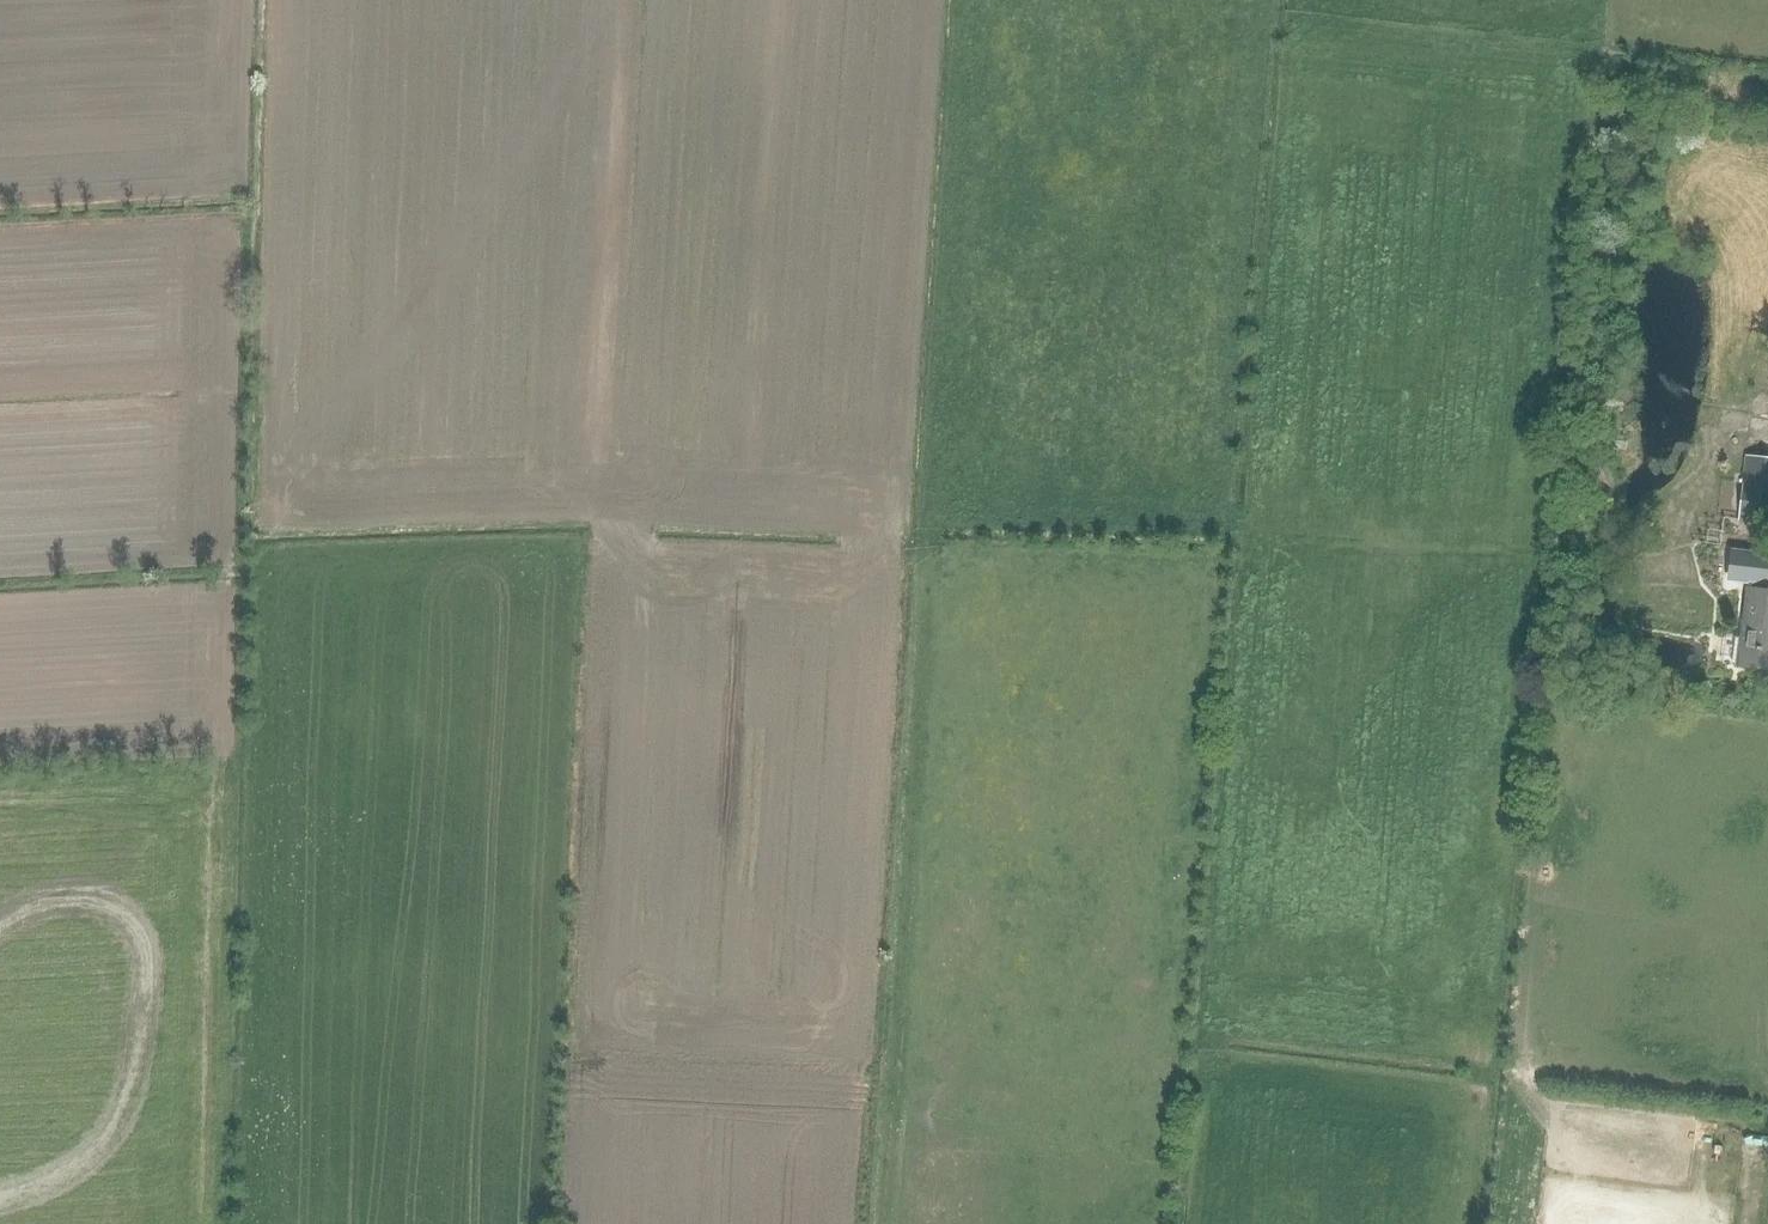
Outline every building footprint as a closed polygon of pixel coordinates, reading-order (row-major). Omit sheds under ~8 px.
[(1746,455),(1738,514),(1767,518),(1767,458),(1746,455)] [(1749,589),(1738,665),(1767,668),(1767,591),(1749,589)]
